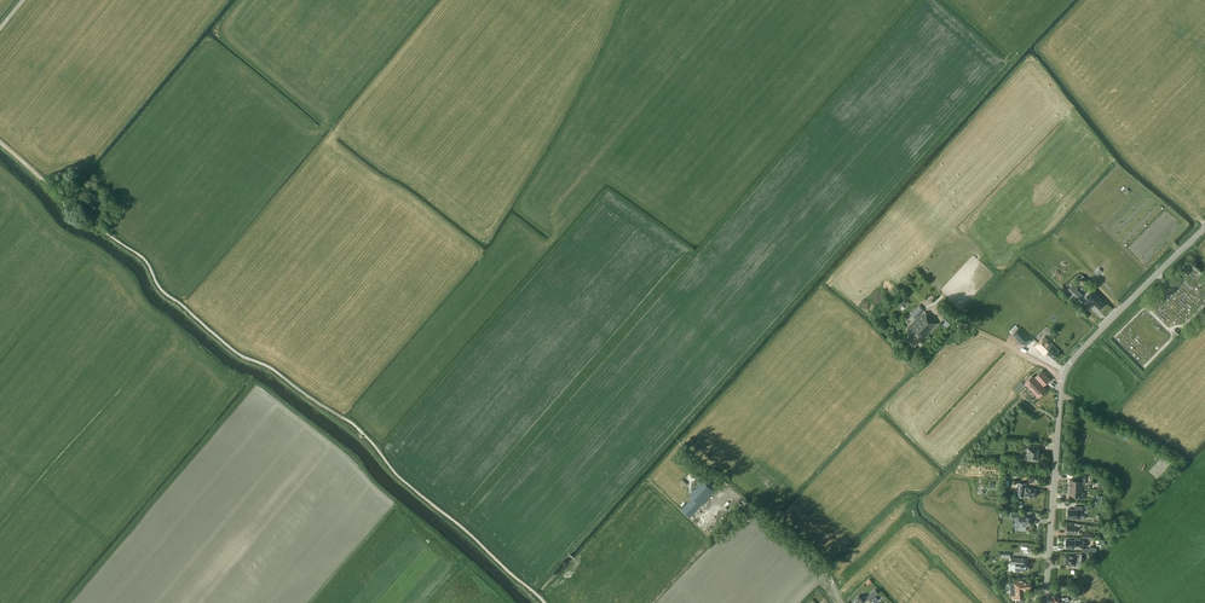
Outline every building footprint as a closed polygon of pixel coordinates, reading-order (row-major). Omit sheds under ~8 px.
[(85,204),(92,209),(99,201),(94,196),(92,199),(90,197),(85,204)] [(1078,288),(1074,284),(1067,290),(1077,301),(1083,295),(1076,289),(1078,288)] [(1094,305),(1099,309),(1105,303),(1099,298),(1100,298),(1092,290),(1085,297),(1094,305)] [(918,307),(911,313),(915,318),(922,311),(918,307)] [(924,337),(937,324),(924,312),(907,329),(913,336),(912,338),(911,336),(908,339),(914,346),(918,342),(919,342),(924,337)] [(946,319),(943,323),(947,327),(951,323),(946,319)] [(1060,330),(1055,326),(1050,330),(1055,335),(1060,330)] [(1012,334),(1023,345),(1030,337),(1019,327),(1012,334)] [(1054,359),(1059,354),(1057,352),(1058,351),(1044,337),(1035,346),(1045,355),(1048,352),(1054,359)] [(1042,371),(1034,378),(1033,377),(1026,383),(1039,397),(1046,391),(1043,387),(1050,380),(1042,371)] [(1022,382),(1014,389),(1017,392),(1024,385),(1022,382)] [(1038,446),(1029,445),(1028,454),(1027,454),(1026,454),(1026,457),(1027,458),(1028,458),(1028,460),(1037,461),(1037,459),(1039,458),(1039,456),(1038,455),(1038,446)] [(1070,480),(1069,487),(1081,488),(1082,481),(1085,481),(1085,478),(1076,477),(1076,480),(1070,480)] [(714,491),(702,480),(689,494),(693,498),(682,510),(690,517),(714,491)] [(1035,491),(1036,489),(1029,488),(1029,487),(1025,487),(1026,483),(1018,482),(1017,496),(1030,497),(1030,496),(1035,496),(1036,495),(1036,493),(1036,492),(1036,491),(1035,491)] [(1069,487),(1069,495),(1075,495),(1075,499),(1084,499),(1084,492),(1081,492),(1081,488),(1069,487)] [(1068,509),(1067,518),(1082,519),(1083,507),(1075,506),(1074,509),(1068,509)] [(1011,512),(1010,517),(1019,517),(1018,524),(1018,530),(1026,530),(1026,525),(1029,525),(1030,522),(1032,522),(1032,517),(1024,516),(1024,513),(1011,512)] [(1076,534),(1079,534),(1079,524),(1074,524),(1074,525),(1066,525),(1066,533),(1076,534)] [(1065,544),(1066,544),(1065,547),(1075,548),(1075,545),(1080,545),(1080,546),(1087,547),(1087,539),(1075,538),(1075,540),(1066,540),(1066,541),(1065,541),(1065,544)] [(1064,562),(1064,564),(1066,564),(1066,565),(1069,565),(1069,564),(1075,565),(1075,562),(1083,563),(1084,554),(1076,553),(1076,555),(1065,555),(1065,559),(1064,559),(1064,562)] [(1010,563),(1015,563),(1015,570),(1019,570),(1019,571),(1023,572),(1023,570),(1028,570),(1029,566),(1026,566),(1026,560),(1024,560),(1024,558),(1010,557),(1010,563)] [(1012,582),(1009,582),(1011,595),(1012,599),(1016,599),(1016,602),(1023,602),(1023,598),(1022,590),(1025,590),(1025,588),(1031,588),(1030,581),(1022,582),(1022,580),(1012,582)] [(878,593),(875,589),(867,597),(871,600),(878,593)] [(1056,594),(1051,596),(1052,598),(1050,598),(1052,602),(1065,602),(1063,597),(1060,598),(1058,595),(1057,596),(1056,594)]
